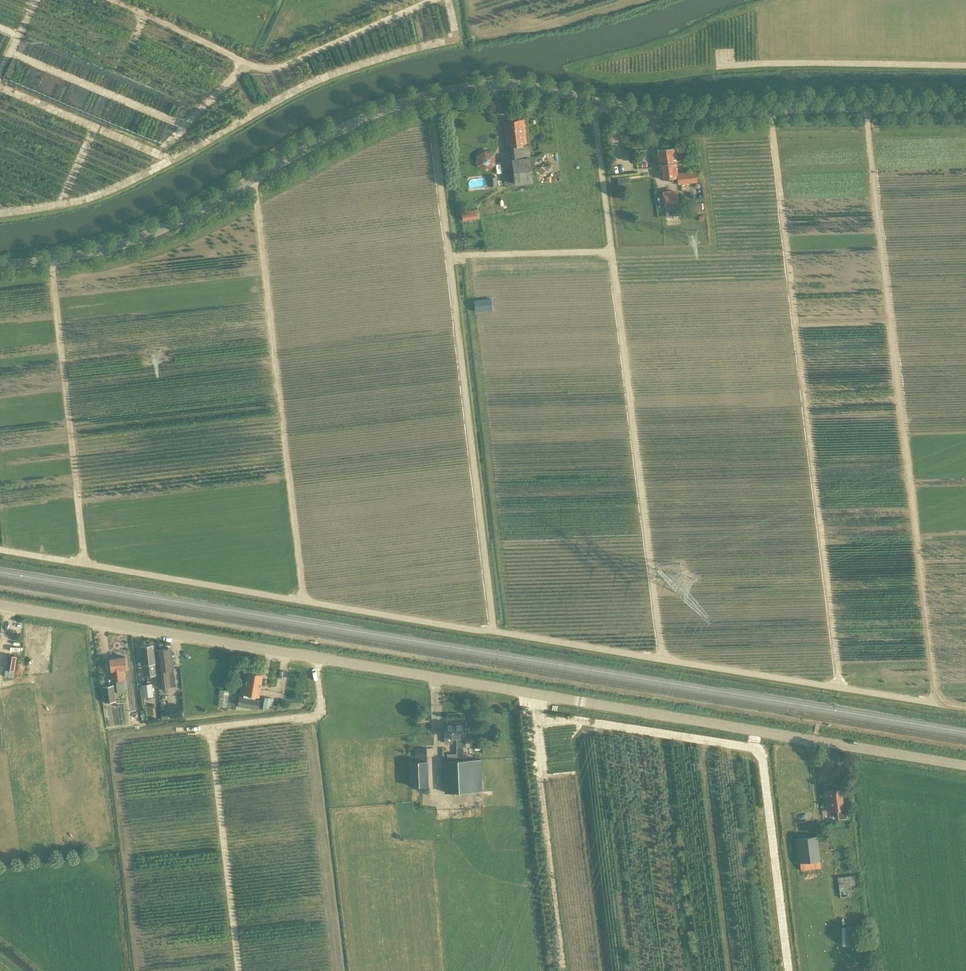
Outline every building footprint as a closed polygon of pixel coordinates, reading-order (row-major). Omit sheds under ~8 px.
[(140,102),(135,105),(138,111),(144,108),(140,102)] [(175,111),(183,120),(192,112),(184,103),(175,111)] [(529,144),(526,144),(523,119),(504,121),(507,146),(510,146),(512,158),(513,171),(503,173),(505,184),(515,183),(515,184),(533,182),(530,156),(529,144)] [(676,161),(682,160),(681,152),(675,153),(674,147),(657,149),(661,179),(678,177),(678,184),(696,182),(695,170),(677,172),(676,161)] [(494,154),(485,149),(476,156),(477,166),(487,170),(495,165),(494,154)] [(497,185),(496,176),(489,177),(490,186),(497,185)] [(662,191),(664,202),(665,210),(665,217),(680,215),(680,207),(679,207),(678,195),(677,195),(676,190),(662,191)] [(688,212),(700,211),(700,202),(687,203),(688,212)] [(475,209),(461,211),(463,221),(477,218),(475,209)] [(492,310),(491,298),(474,300),(475,311),(492,310)] [(140,646),(142,664),(143,664),(145,675),(156,674),(153,644),(140,646)] [(173,670),(173,668),(174,668),(171,648),(156,650),(160,687),(170,686),(168,671),(173,670)] [(5,669),(4,676),(14,678),(15,671),(17,656),(7,654),(5,669)] [(112,681),(116,680),(118,693),(126,692),(124,679),(123,669),(127,668),(125,656),(109,658),(112,681)] [(255,698),(255,696),(259,697),(263,673),(248,671),(244,694),(244,696),(239,696),(237,706),(258,709),(260,699),(255,698)] [(152,683),(141,685),(143,697),(153,695),(152,683)] [(115,700),(113,684),(103,686),(105,702),(115,700)] [(130,690),(131,709),(138,709),(137,689),(130,690)] [(272,708),(272,706),(273,699),(273,698),(261,696),(259,708),(266,709),(266,707),(272,708)] [(183,716),(182,706),(169,707),(170,717),(183,716)] [(456,738),(457,759),(457,760),(443,760),(444,792),(482,791),(481,759),(463,759),(463,738),(465,738),(464,722),(444,723),(445,736),(445,742),(453,742),(453,738),(456,738)] [(427,760),(427,757),(426,747),(414,748),(414,757),(415,761),(408,761),(409,786),(428,785),(428,760),(427,760)] [(845,807),(843,807),(840,788),(829,789),(829,790),(824,791),(826,810),(832,809),(832,810),(836,809),(838,818),(847,817),(845,807)] [(801,871),(821,869),(817,835),(793,838),(796,862),(800,862),(801,871)] [(854,875),(837,877),(840,897),(852,896),(850,885),(855,884),(854,875)] [(843,926),(843,945),(851,945),(852,926),(843,926)]
